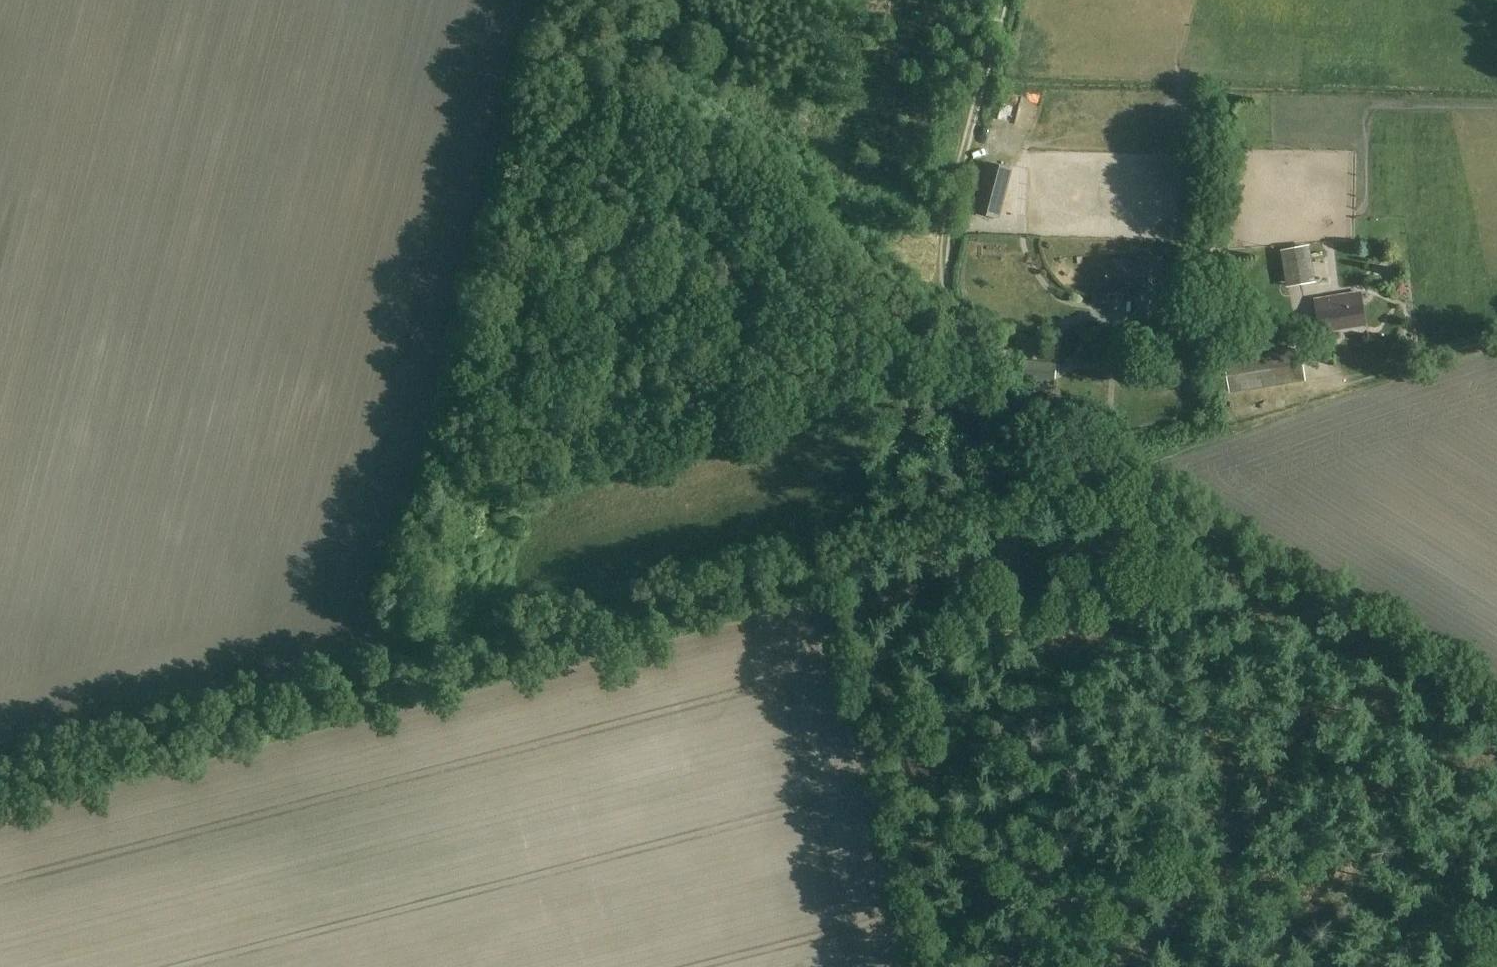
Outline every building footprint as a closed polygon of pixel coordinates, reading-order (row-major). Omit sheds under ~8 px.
[(979,214),(1002,219),(1015,169),(992,163),(979,214)] [(1289,288),(1318,284),(1313,247),(1283,251),(1289,288)] [(1167,287),(1167,259),(1141,259),(1142,262),(1102,263),(1103,297),(1141,296),(1142,321),(1169,320),(1168,287),(1167,287)] [(1364,294),(1323,300),(1315,301),(1319,331),(1368,324),(1364,294)] [(1250,358),(1248,346),(1224,350),(1231,394),(1307,382),(1302,349),(1250,358)] [(1055,387),(1058,365),(1026,361),(1024,383),(1055,387)]
